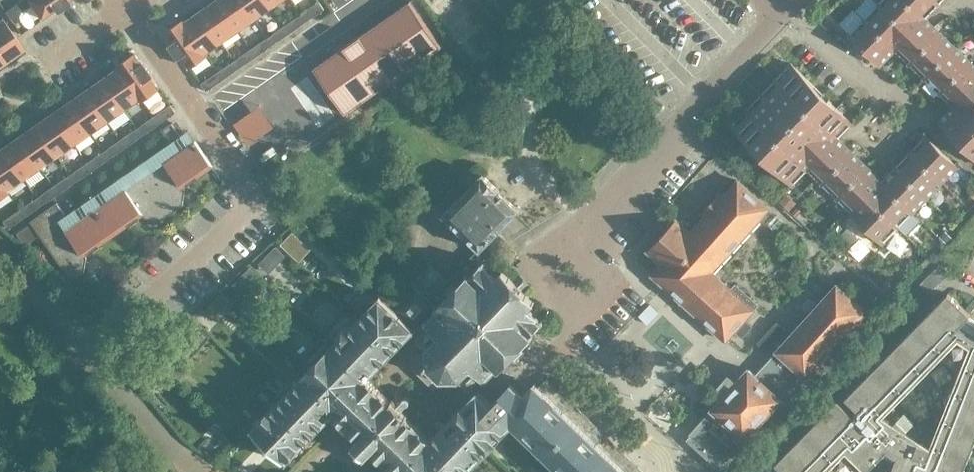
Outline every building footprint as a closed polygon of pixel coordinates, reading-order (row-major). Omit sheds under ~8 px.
[(7,15),(28,0),(21,0),(5,11),(7,15)] [(7,15),(10,19),(31,4),(40,17),(55,6),(64,0),(28,0),(7,15)] [(199,8),(222,41),(239,29),(218,0),(210,0),(209,1),(210,4),(202,9),(200,7),(199,8)] [(239,29),(256,17),(243,0),(218,0),(239,29)] [(256,17),(272,6),(268,0),(243,0),(256,17)] [(412,0),(411,0),(315,66),(347,112),(443,45),(412,0)] [(895,49),(945,98),(953,106),(939,121),(971,153),(973,156),(973,66),(971,63),(932,25),(925,17),(943,0),(881,0),(849,33),(880,64),(895,49)] [(320,1),(308,9),(313,17),(325,9),(320,1)] [(183,19),(182,19),(207,55),(208,55),(206,52),(222,41),(199,8),(192,13),(193,15),(185,21),(183,19)] [(0,19),(0,54),(7,63),(8,63),(6,60),(13,55),(15,57),(25,51),(2,17),(0,19)] [(285,25),(291,32),(302,24),(297,17),(285,25)] [(207,55),(182,19),(166,31),(165,31),(190,67),(207,55)] [(291,32),(285,25),(274,33),(279,40),(291,32)] [(257,56),(269,48),(263,40),(252,48),(257,56)] [(245,64),(257,56),(252,48),(240,56),(245,64)] [(135,53),(118,64),(143,100),(160,88),(135,52),(135,53)] [(230,63),(217,72),(222,80),(235,71),(230,63)] [(883,180),(846,145),(839,137),(853,123),(791,63),(732,124),(793,184),(808,169),(883,242),(957,166),(926,135),(890,173),(883,180)] [(109,71),(101,75),(125,109),(140,98),(142,100),(143,100),(118,64),(117,65),(119,67),(110,73),(109,71)] [(202,83),(207,91),(222,80),(217,72),(202,83)] [(92,82),(85,87),(108,121),(125,109),(101,75),(100,76),(102,79),(94,85),(92,82)] [(75,94),(68,99),(91,132),(108,121),(85,87),(83,88),(85,91),(77,96),(75,94)] [(58,105),(51,111),(74,144),(91,132),(68,99),(67,100),(69,102),(60,108),(58,105)] [(171,104),(156,115),(161,122),(176,112),(171,104)] [(36,121),(35,122),(58,155),(74,144),(51,111),(44,115),(46,118),(37,124),(36,121)] [(143,124),(148,131),(161,122),(156,115),(143,124)] [(83,273),(86,258),(84,255),(141,215),(142,217),(159,219),(180,204),(183,189),(181,186),(208,168),(182,129),(176,133),(169,122),(161,129),(168,139),(62,211),(55,202),(27,222),(28,223),(17,231),(25,243),(39,233),(72,281),(83,273)] [(19,133),(18,134),(41,167),(58,155),(35,122),(27,127),(29,129),(21,135),(19,133)] [(138,139),(133,131),(120,139),(126,147),(138,139)] [(2,145),(1,145),(24,179),(41,167),(18,134),(11,139),(12,141),(4,147),(2,145)] [(115,155),(126,147),(120,139),(109,147),(115,155)] [(9,193),(10,192),(8,189),(24,179),(1,145),(0,146),(0,179),(9,193)] [(99,154),(87,163),(92,170),(104,162),(99,154)] [(76,171),(81,178),(92,170),(87,163),(76,171)] [(479,249),(475,253),(484,262),(506,239),(497,231),(519,209),(501,191),(501,190),(483,172),(443,213),(479,249)] [(65,177),(53,186),(58,194),(71,185),(65,177)] [(654,273),(715,329),(747,293),(736,283),(731,287),(713,270),(769,206),(739,178),(724,195),(720,191),(703,211),(706,215),(691,231),(677,217),(649,249),(663,262),(654,273)] [(0,179),(0,199),(9,193),(0,179)] [(42,194),(47,201),(58,194),(53,186),(42,194)] [(32,201),(19,210),(24,217),(37,208),(32,201)] [(19,210),(17,211),(4,220),(9,228),(24,217),(19,210)] [(293,231),(281,244),(299,262),(312,249),(293,231)] [(286,256),(276,246),(259,263),(269,273),(286,256)] [(417,287),(395,309),(414,329),(420,334),(419,336),(417,341),(416,345),(415,351),(415,356),(415,367),(435,385),(442,379),(444,379),(444,377),(461,379),(461,381),(464,381),(470,387),(481,376),(483,378),(481,380),(484,382),(485,380),(487,382),(489,380),(487,378),(498,367),(501,369),(503,366),(502,365),(511,356),(515,360),(524,351),(520,347),(531,335),(530,333),(543,319),(529,306),(535,300),(524,289),(529,283),(525,279),(521,275),(515,280),(503,269),(498,275),(484,262),(475,253),(448,281),(431,264),(413,283),(417,287)] [(260,275),(250,266),(233,284),(242,293),(260,275)] [(747,293),(715,329),(726,339),(727,337),(753,361),(737,380),(729,374),(719,385),(726,392),(686,437),(718,465),(743,437),(745,438),(781,398),(791,407),(825,369),(828,371),(875,319),(865,310),(866,308),(837,282),(791,335),(757,305),(758,303),(747,293)] [(230,300),(221,292),(203,311),(212,319),(230,300)] [(973,443),(973,336),(959,326),(971,315),(949,293),(846,397),(858,409),(853,414),(838,399),(775,462),(785,471),(866,471),(870,468),(875,471),(966,471),(969,465),(964,463),(965,459),(967,460),(973,443)] [(512,423),(493,404),(478,390),(431,439),(405,414),(420,398),(425,402),(435,392),(431,388),(413,371),(388,397),(368,378),(414,329),(395,309),(380,295),(379,296),(347,329),(344,325),(336,333),(340,337),(331,346),(322,337),(304,356),(313,364),(253,427),(287,461),(334,412),(359,436),(353,443),(366,455),(373,449),(396,471),(466,471),(465,471),(512,423)] [(159,357),(153,364),(166,376),(173,369),(159,357)] [(512,423),(563,471),(643,471),(547,378),(539,387),(535,383),(529,388),(518,378),(493,404),(512,423)]
